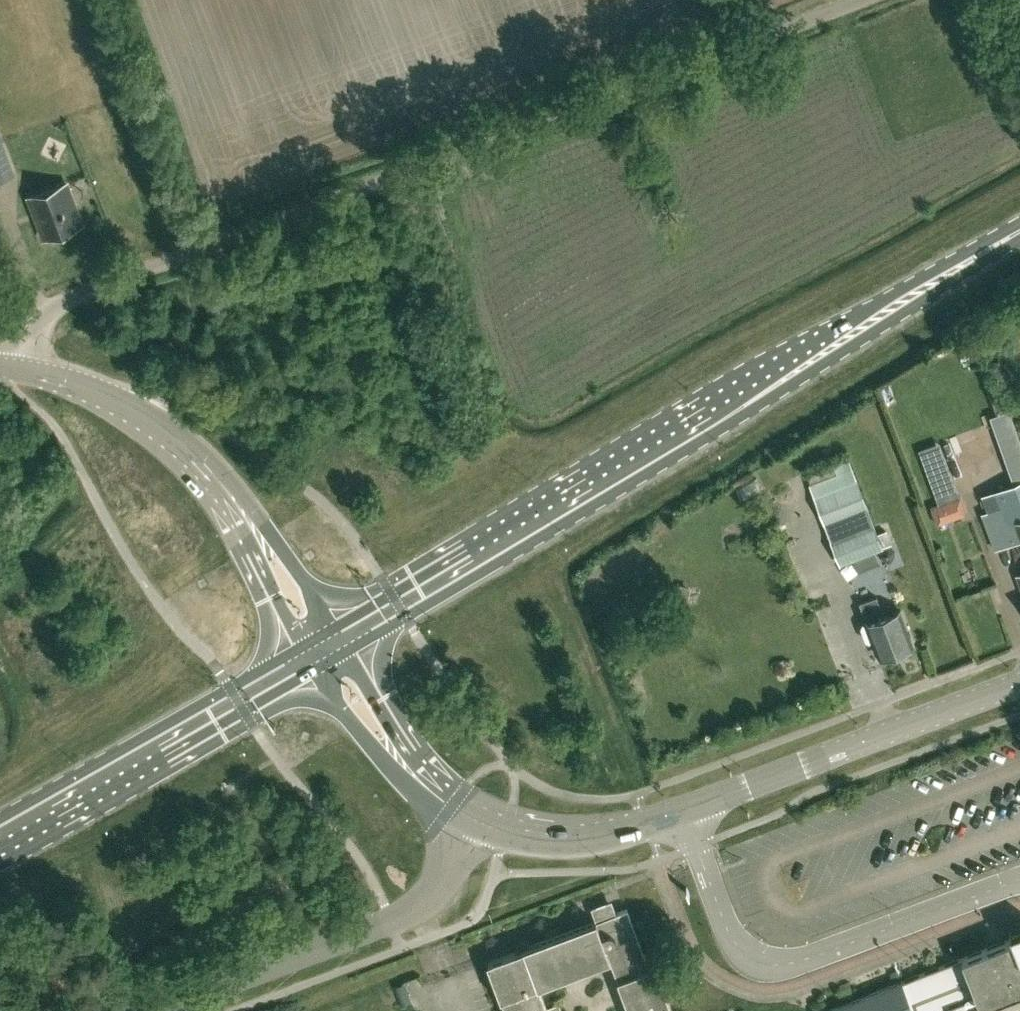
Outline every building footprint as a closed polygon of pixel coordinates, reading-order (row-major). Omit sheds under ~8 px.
[(14,173),(0,134),(0,178),(14,173)] [(30,196),(45,235),(80,221),(65,182),(30,196)] [(1013,425),(1000,430),(1014,471),(1019,468),(1019,444),(1013,425)] [(833,460),(838,472),(809,483),(840,564),(882,547),(867,508),(868,507),(848,454),(833,460)] [(994,490),(1000,505),(980,513),(987,530),(994,549),(1016,541),(1019,553),(1019,480),(994,490)] [(938,524),(949,519),(942,501),(931,505),(938,524)] [(900,609),(883,615),(876,596),(859,602),(866,621),(862,622),(861,626),(866,639),(869,641),(873,639),(879,655),(900,648),(904,650),(910,647),(911,643),(913,643),(900,609)] [(654,965),(649,967),(627,908),(616,912),(614,906),(598,912),(600,918),(596,919),(523,946),(523,947),(487,961),(501,997),(501,996),(502,999),(503,999),(508,1010),(561,1010),(558,1002),(546,1007),(538,984),(610,957),(618,979),(619,979),(630,1010),(671,1010),(654,965)] [(901,981),(824,1010),(964,1010),(1019,989),(1019,927),(1009,932),(1011,937),(901,981)] [(367,1003),(371,1010),(413,1010),(421,1008),(411,984),(367,1003)]
